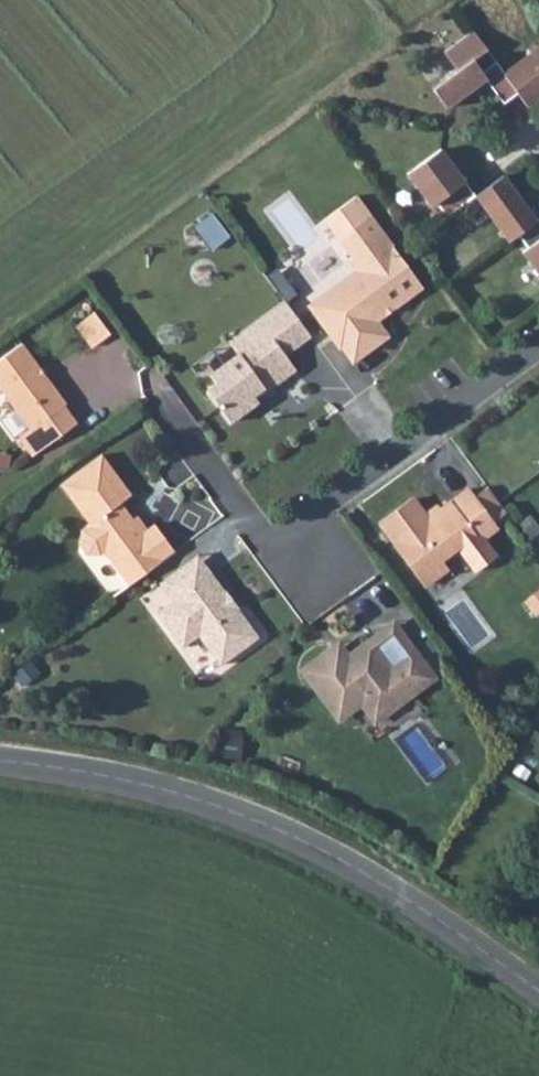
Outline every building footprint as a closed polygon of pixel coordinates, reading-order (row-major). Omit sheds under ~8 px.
[(503,73),(495,63),(481,73),(472,61),(486,51),(471,32),(444,53),(457,71),(432,89),(446,109),(485,80),(503,104),(517,94),(529,109),(538,102),(538,46),(503,73)] [(447,219),(474,198),(452,169),(449,171),(437,153),(406,177),(430,209),(436,205),(447,219)] [(474,198),(509,243),(517,236),(528,249),(523,253),(538,274),(538,220),(536,222),(502,177),(474,198)] [(197,225),(214,247),(231,233),(214,211),(197,225)] [(341,239),(354,257),(368,247),(378,260),(313,309),(341,347),(343,345),(354,361),(390,335),(379,319),(424,285),(372,217),(341,239)] [(368,247),(354,257),(351,259),(358,269),(310,305),(313,309),(378,260),(368,247)] [(288,302),(287,303),(311,336),(312,335),(288,302)] [(311,336),(287,303),(233,343),(241,354),(212,375),(219,384),(210,391),(233,422),(260,401),(256,396),(266,388),(269,391),(298,369),(287,354),(311,336)] [(110,336),(94,314),(76,326),(93,348),(110,336)] [(24,345),(0,364),(0,386),(34,431),(20,441),(34,460),(79,426),(65,409),(70,405),(24,345)] [(138,584),(177,555),(156,527),(150,533),(145,536),(135,523),(122,506),(133,498),(102,459),(62,489),(92,527),(83,534),(82,547),(90,557),(103,559),(106,556),(119,573),(125,568),(138,584)] [(511,515),(491,489),(479,499),(472,491),(432,521),(417,502),(384,527),(430,588),(452,571),(446,562),(459,551),(474,571),(495,555),(486,540),(501,531),(497,526),(511,515)] [(145,536),(150,533),(139,520),(135,523),(145,536)] [(162,586),(175,604),(213,576),(201,558),(162,586)] [(119,573),(131,589),(138,584),(125,568),(119,573)] [(213,576),(175,604),(160,616),(186,651),(201,639),(223,669),(261,640),(240,611),(233,610),(227,603),(228,595),(213,576)] [(538,613),(538,591),(525,600),(536,615),(538,613)] [(233,610),(240,611),(240,610),(228,595),(227,603),(233,610)] [(309,667),(343,712),(369,693),(382,711),(412,688),(415,693),(438,676),(397,621),(347,659),(337,666),(327,654),(309,667)] [(337,647),(327,654),(337,666),(347,659),(337,647)] [(369,693),(343,712),(347,718),(368,702),(382,719),(415,693),(412,688),(382,711),(369,693)]
